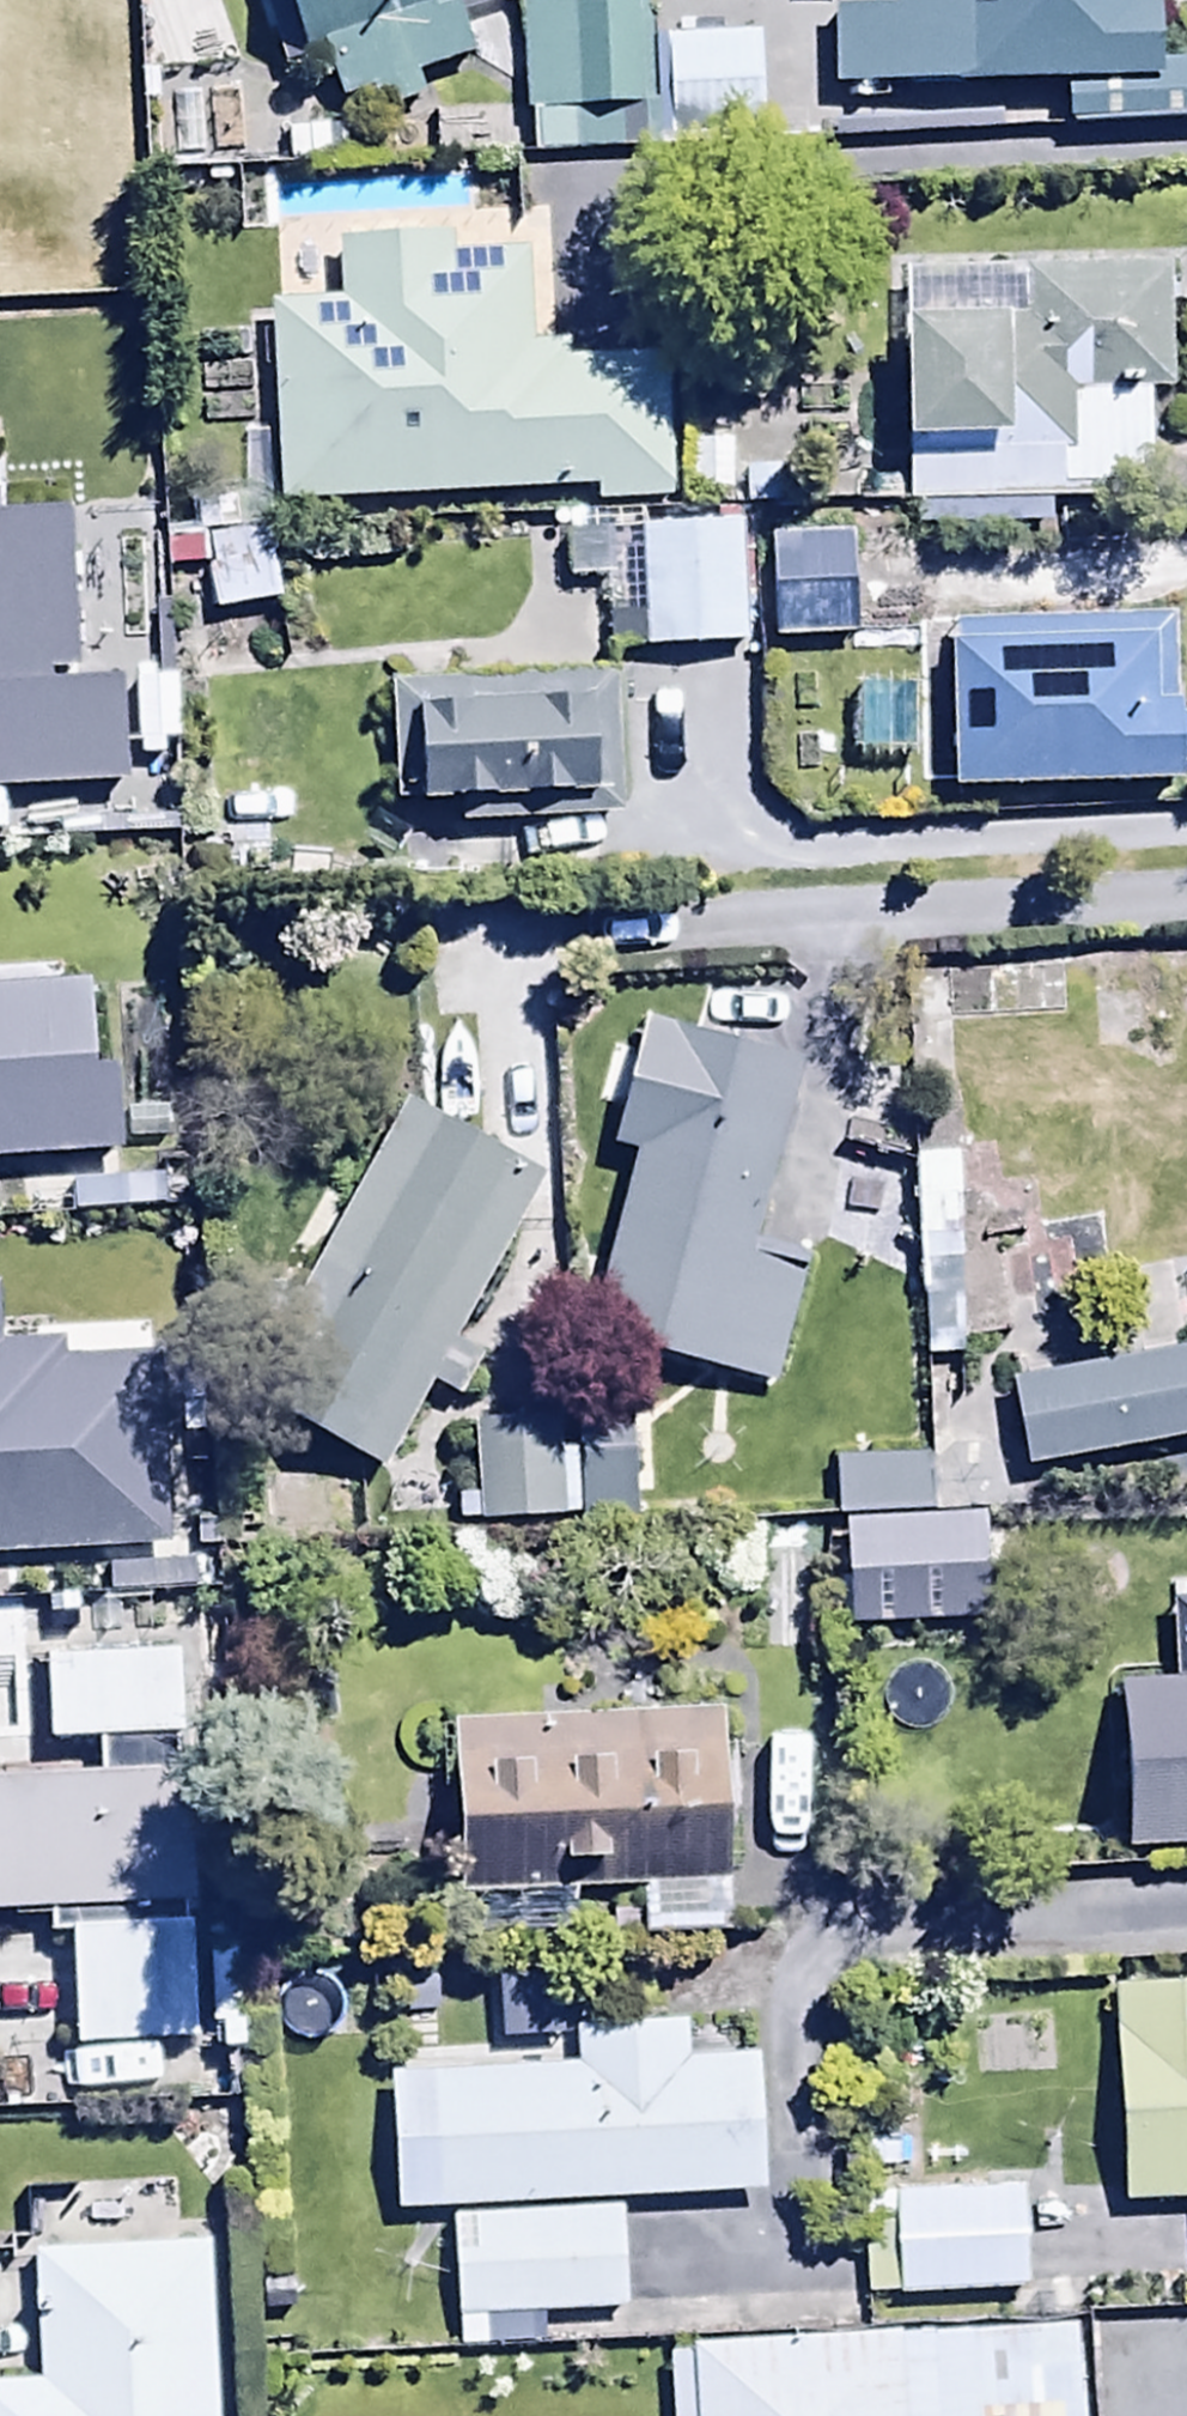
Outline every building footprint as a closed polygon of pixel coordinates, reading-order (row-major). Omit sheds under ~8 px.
[(320,117),(369,100),(376,120),(426,103),(417,76),(472,58),(460,21),(521,0),(281,0),(320,117)] [(826,90),(1062,88),(1063,130),(1186,128),(1186,64),(1155,64),(1154,0),(891,0),(890,12),(825,13),(826,90)] [(520,109),(426,114),(429,170),(765,152),(759,38),(652,44),(650,2),(515,9),(520,109)] [(270,308),(277,508),(588,497),(588,505),(666,503),(661,366),(572,369),(572,344),(534,345),(530,254),(455,257),(454,241),(338,245),(340,306),(270,308)] [(1167,281),(898,276),(893,508),(1143,513),(1145,401),(1165,401),(1167,281)] [(259,496),(168,515),(179,569),(204,564),(215,616),(281,603),(259,496)] [(126,784),(120,684),(77,687),(67,507),(0,511),(0,791),(126,784)] [(639,515),(561,516),(562,586),(604,585),(605,620),(647,619),(648,651),(746,649),(743,529),(640,531),(639,515)] [(849,529),(771,533),(776,645),(854,641),(849,529)] [(917,627),(923,795),(1186,785),(1186,709),(1174,709),(1170,618),(917,627)] [(615,680),(385,688),(388,795),(415,794),(416,813),(457,812),(458,825),(620,820),(615,680)] [(116,1162),(113,1067),(88,1068),(85,990),(0,993),(0,1166),(116,1162)] [(802,1059),(639,1020),(608,1152),(633,1158),(588,1350),(777,1395),(808,1263),(757,1252),(802,1059)] [(541,1185),(403,1108),(237,1408),(374,1484),(428,1388),(459,1406),(483,1363),(452,1346),(541,1185)] [(954,1159),(913,1159),(913,1235),(954,1235),(954,1159)] [(162,1554),(158,1354),(56,1356),(56,1347),(0,1348),(0,1557),(162,1554)] [(1008,1384),(1024,1472),(1186,1441),(1186,1349),(1008,1384)] [(636,1417),(582,1416),(580,1525),(634,1526),(636,1417)] [(555,1421),(473,1424),(476,1529),(558,1527),(555,1421)] [(932,1461),(832,1460),(829,1518),(843,1519),(842,1627),(984,1629),(986,1521),(931,1520),(932,1461)] [(0,1783),(0,1919),(51,1917),(52,1938),(67,1938),(70,2051),(202,2048),(198,1927),(183,1927),(175,1657),(41,1661),(44,1747),(100,1746),(101,1780),(0,1783)] [(1120,1854),(1186,1851),(1186,1681),(1113,1684),(1120,1854)] [(451,1894),(650,1888),(652,1942),(715,1940),(713,1886),(727,1886),(722,1714),(446,1722),(451,1894)] [(1114,1993),(1118,2209),(1186,2208),(1186,1991),(1114,1993)] [(504,2075),(383,2083),(392,2221),(449,2217),(459,2361),(544,2355),(542,2317),(623,2311),(615,2201),(759,2191),(750,2062),(680,2067),(678,2030),(574,2037),(577,2074),(552,2075),(549,2031),(501,2034),(504,2075)] [(1021,2191),(893,2196),(894,2223),(860,2224),(864,2304),(1025,2297),(1021,2191)] [(206,2253),(35,2259),(39,2382),(0,2384),(0,2415),(212,2415),(206,2253)] [(520,2370),(521,2383),(500,2385),(502,2415),(1082,2415),(1076,2333),(520,2370)]
